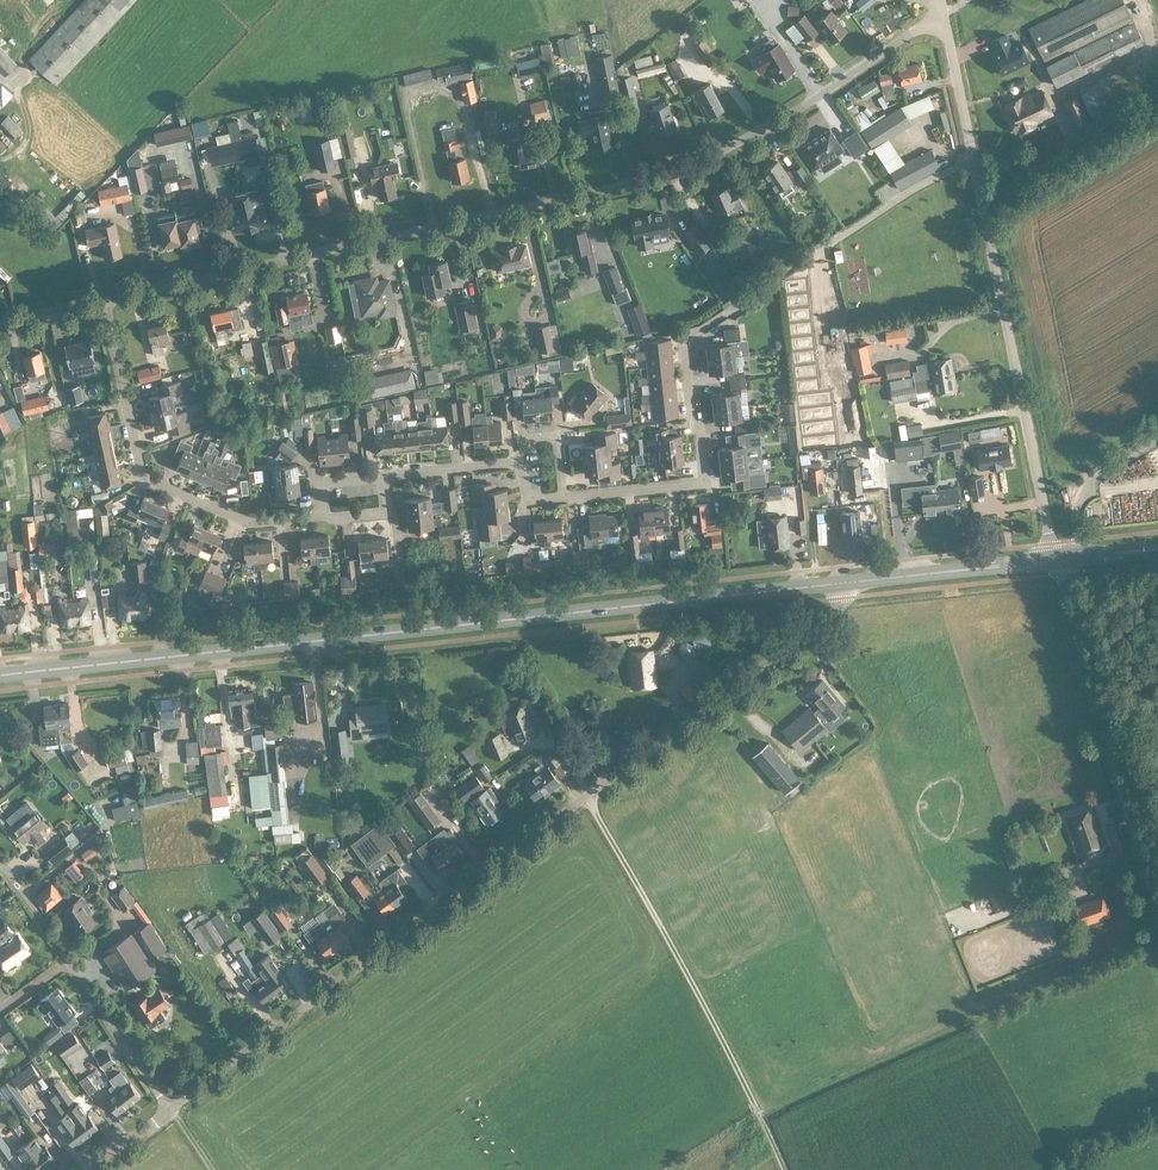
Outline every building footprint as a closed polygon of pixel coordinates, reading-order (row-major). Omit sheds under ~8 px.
[(28,59),(56,85),(135,0),(83,0),(28,59)] [(870,0),(864,0),(859,2),(863,14),(874,10),(870,0)] [(1124,0),(1084,0),(1028,28),(1045,63),(1133,19),(1124,0)] [(847,30),(831,10),(815,22),(831,42),(847,30)] [(18,13),(13,18),(20,26),(25,21),(18,13)] [(804,14),(793,23),(803,36),(807,41),(819,31),(804,14)] [(685,15),(673,24),(680,33),(692,25),(685,15)] [(1056,86),(1084,72),(1144,42),(1134,21),(1074,51),(1045,65),(1056,86)] [(796,30),(789,36),(804,54),(811,48),(796,30)] [(1029,61),(1019,41),(1010,45),(1005,34),(992,40),(997,51),(992,54),(1002,74),(1029,61)] [(705,38),(694,46),(709,66),(720,58),(705,38)] [(776,79),(781,76),(782,78),(784,78),(790,75),(790,73),(789,71),(794,68),(779,43),(752,59),(759,71),(768,66),(776,79)] [(5,75),(17,63),(0,46),(0,70),(5,75)] [(822,49),(816,52),(825,67),(831,64),(822,49)] [(594,57),(602,95),(619,91),(612,54),(594,57)] [(519,63),(517,63),(520,74),(521,79),(528,77),(526,73),(541,69),(538,58),(531,60),(519,63)] [(1153,92),(1137,61),(1079,90),(1094,121),(1153,92)] [(663,62),(636,69),(638,74),(665,67),(663,62)] [(897,68),(898,70),(893,71),(895,79),(900,78),(901,84),(922,80),(918,63),(897,68)] [(456,118),(476,113),(466,66),(445,71),(456,118)] [(420,70),(403,74),(406,87),(428,81),(425,70),(420,71),(420,70)] [(881,85),(893,82),(890,72),(878,75),(881,85)] [(579,75),(577,73),(575,74),(573,76),(576,88),(582,87),(579,75)] [(622,77),(619,77),(627,114),(640,111),(632,74),(622,77)] [(864,100),(880,90),(873,80),(857,89),(864,100)] [(705,117),(723,108),(710,83),(692,92),(705,117)] [(901,84),(884,86),(885,94),(902,93),(901,84)] [(494,98),(503,97),(501,85),(493,86),(494,98)] [(1022,98),(1021,97),(1004,105),(1005,106),(1003,106),(1016,134),(1018,133),(1037,125),(1036,124),(1054,115),(1041,89),(1022,98)] [(0,94),(0,117),(16,100),(4,90),(0,94)] [(1093,124),(1077,91),(1064,98),(1063,100),(1079,130),(1080,131),(1093,124)] [(534,122),(549,118),(544,99),(529,103),(534,122)] [(356,155),(348,117),(344,100),(334,102),(338,120),(346,157),(356,155)] [(907,111),(913,123),(938,112),(932,100),(907,111)] [(659,134),(676,128),(668,104),(651,110),(652,114),(640,119),(644,132),(657,128),(659,134)] [(912,123),(901,106),(861,132),(873,149),(912,123)] [(588,113),(589,119),(592,132),(593,132),(597,150),(611,146),(607,128),(608,128),(603,109),(588,113)] [(496,121),(494,111),(484,113),(486,123),(496,121)] [(0,119),(2,121),(0,123),(0,124),(14,138),(22,129),(8,115),(6,113),(0,119)] [(218,145),(209,147),(211,159),(212,161),(223,159),(222,155),(234,152),(235,156),(236,156),(246,154),(245,150),(257,147),(258,147),(256,138),(255,137),(242,140),(237,119),(227,121),(230,132),(232,142),(218,145)] [(582,135),(592,132),(589,119),(579,121),(582,135)] [(193,137),(189,124),(154,132),(157,145),(193,137)] [(252,124),(253,133),(262,133),(262,124),(252,124)] [(497,124),(487,126),(489,136),(499,134),(497,124)] [(383,129),(384,138),(391,137),(390,128),(383,129)] [(813,168),(843,149),(842,148),(846,145),(854,157),(868,148),(857,131),(843,140),(843,141),(839,144),(830,129),(800,148),(813,168)] [(329,138),(313,142),(320,171),(335,168),(329,138)] [(396,152),(395,142),(386,143),(388,153),(396,152)] [(535,148),(535,149),(533,142),(517,146),(521,167),(538,163),(535,148)] [(340,143),(331,145),(337,164),(345,162),(340,143)] [(138,147),(127,159),(129,171),(130,174),(134,192),(147,189),(138,147)] [(443,159),(441,160),(446,181),(457,178),(457,181),(467,179),(466,176),(477,174),(472,153),(470,153),(469,148),(442,154),(443,159)] [(941,167),(931,148),(889,171),(899,189),(941,167)] [(208,168),(213,167),(210,154),(205,155),(208,168)] [(163,181),(179,178),(175,157),(159,160),(163,181)] [(763,171),(777,191),(781,197),(795,187),(791,181),(798,177),(805,187),(813,182),(801,165),(788,175),(778,160),(763,171)] [(383,165),(390,196),(396,195),(393,180),(400,178),(397,162),(383,165)] [(390,196),(383,165),(370,168),(373,182),(377,181),(381,198),(390,196)] [(120,185),(98,190),(98,193),(101,204),(101,206),(122,201),(125,215),(137,212),(136,208),(133,192),(134,192),(130,174),(128,175),(118,177),(120,185)] [(168,188),(183,184),(182,178),(166,182),(168,188)] [(329,209),(325,188),(323,180),(306,184),(312,213),(329,209)] [(55,190),(63,198),(69,191),(60,183),(55,190)] [(878,195),(885,206),(903,197),(896,185),(878,195)] [(736,191),(730,194),(727,187),(711,195),(721,216),(727,213),(725,208),(733,205),(735,210),(743,207),(736,191)] [(243,192),(251,229),(258,228),(257,226),(268,224),(264,205),(261,206),(257,189),(243,192)] [(251,229),(243,192),(229,195),(233,212),(230,213),(234,231),(245,229),(245,231),(251,229)] [(75,207),(80,200),(73,195),(67,202),(75,207)] [(87,220),(83,202),(74,212),(74,214),(72,215),(74,224),(82,223),(81,221),(87,220)] [(175,213),(182,244),(199,240),(200,240),(199,240),(196,226),(199,225),(196,211),(177,215),(176,213),(175,213)] [(182,244),(175,213),(156,217),(159,231),(161,231),(164,245),(165,245),(181,241),(182,243),(181,243),(181,244),(182,244)] [(633,220),(636,239),(638,238),(640,246),(652,244),(650,236),(668,232),(664,214),(633,220)] [(102,243),(105,258),(123,255),(120,239),(118,239),(115,222),(86,229),(89,246),(102,243)] [(685,233),(699,252),(710,244),(697,225),(685,233)] [(587,273),(597,270),(590,237),(586,238),(585,231),(577,232),(577,229),(566,231),(569,245),(572,244),(574,253),(582,252),(587,273)] [(259,236),(260,244),(277,242),(276,234),(259,236)] [(727,236),(718,241),(726,255),(735,250),(727,237),(727,236)] [(503,250),(493,252),(497,271),(529,264),(525,245),(515,247),(514,246),(503,249),(503,250)] [(836,262),(843,260),(841,249),(834,250),(836,262)] [(446,261),(430,264),(432,273),(423,275),(427,295),(444,292),(442,282),(450,281),(446,261)] [(616,265),(604,270),(613,292),(617,304),(631,298),(627,287),(624,288),(622,281),(616,265)] [(503,277),(505,284),(513,282),(512,275),(503,277)] [(355,281),(362,314),(376,311),(377,317),(395,313),(388,279),(377,282),(377,280),(372,281),(371,277),(355,281)] [(807,278),(784,280),(803,451),(838,447),(831,390),(820,391),(807,278)] [(284,306),(276,307),(279,323),(289,321),(312,315),(311,309),(307,291),(287,296),(289,306),(284,307),(284,306)] [(461,330),(476,326),(471,301),(455,304),(461,330)] [(641,335),(652,331),(642,304),(631,307),(641,335)] [(238,307),(230,309),(230,308),(211,313),(218,343),(229,340),(227,331),(243,327),(238,307)] [(148,327),(152,346),(154,355),(165,353),(163,344),(170,342),(166,323),(148,327)] [(655,335),(668,334),(667,323),(654,324),(655,335)] [(339,326),(325,328),(328,342),(342,339),(339,326)] [(536,328),(542,352),(554,349),(549,326),(536,328)] [(724,333),(725,333),(725,340),(740,338),(739,327),(724,329),(724,333)] [(906,330),(886,332),(887,342),(907,340),(906,330)] [(191,331),(183,333),(185,342),(193,340),(191,331)] [(279,335),(268,338),(275,367),(278,367),(294,363),(289,340),(285,341),(281,342),(280,340),(279,335)] [(636,356),(672,352),(671,338),(644,341),(645,351),(635,352),(636,356)] [(90,339),(65,345),(70,366),(95,361),(90,339)] [(265,340),(257,342),(264,375),(274,373),(267,340),(265,340)] [(710,359),(734,356),(733,348),(736,347),(736,341),(726,342),(726,344),(718,345),(718,344),(706,345),(707,354),(709,354),(710,359)] [(851,348),(855,365),(857,373),(872,370),(868,352),(866,344),(851,348)] [(47,377),(45,370),(40,351),(24,355),(30,381),(47,377)] [(647,367),(674,365),(672,352),(636,356),(636,360),(646,358),(647,367)] [(332,365),(335,379),(347,377),(343,356),(339,357),(340,364),(332,365)] [(573,368),(572,356),(558,358),(558,359),(560,370),(573,368)] [(734,356),(710,359),(710,364),(709,364),(710,373),(721,372),(721,370),(729,370),(729,372),(739,371),(738,365),(735,365),(734,356)] [(922,372),(913,373),(915,382),(955,375),(954,371),(954,369),(957,369),(956,359),(952,359),(952,358),(928,362),(920,364),(922,372)] [(560,370),(558,359),(548,360),(548,362),(549,371),(560,370)] [(887,379),(910,375),(908,359),(885,363),(887,379)] [(140,383),(161,378),(162,382),(172,380),(171,375),(162,377),(159,365),(151,366),(137,370),(140,383)] [(638,381),(675,377),(674,365),(647,367),(648,376),(638,377),(638,381)] [(514,367),(507,369),(508,384),(515,383),(514,372),(514,367)] [(411,370),(369,379),(373,395),(415,386),(411,370)] [(730,382),(745,380),(744,373),(729,374),(730,382)] [(473,380),(477,384),(481,384),(481,375),(473,376),(473,380)] [(934,395),(957,391),(955,375),(915,382),(917,393),(933,390),(934,395)] [(650,393),(676,390),(675,377),(638,381),(639,385),(649,384),(650,393)] [(152,412),(176,407),(174,400),(184,398),(180,381),(172,383),(172,380),(162,382),(163,385),(161,386),(163,394),(149,397),(150,402),(148,403),(147,405),(148,409),(150,410),(152,410),(152,412)] [(745,380),(730,382),(731,389),(746,387),(745,380)] [(573,406),(588,418),(608,395),(592,382),(573,406)] [(444,383),(427,387),(428,394),(432,394),(431,391),(445,389),(444,383)] [(69,404),(83,400),(79,384),(66,387),(69,404)] [(535,387),(536,397),(537,396),(539,419),(553,417),(552,403),(559,402),(557,384),(535,387)] [(892,402),(917,398),(914,384),(890,388),(892,402)] [(46,394),(25,399),(22,385),(14,387),(17,401),(21,400),(24,415),(50,409),(46,394)] [(514,407),(523,406),(525,420),(539,419),(537,396),(536,397),(523,398),(522,388),(512,389),(514,407)] [(641,407),(678,403),(676,390),(650,393),(651,402),(641,403),(641,407)] [(715,408),(739,405),(738,397),(742,396),(741,390),(731,391),(732,394),(724,394),(724,393),(712,394),(713,403),(715,403),(715,408)] [(400,396),(401,402),(401,401),(402,403),(412,401),(411,394),(400,395),(400,396)] [(502,419),(513,418),(511,400),(510,395),(504,396),(504,401),(500,402),(502,419)] [(624,397),(626,412),(605,415),(607,428),(632,426),(631,412),(630,412),(628,396),(624,397)] [(203,401),(206,414),(211,413),(208,399),(203,401)] [(387,409),(386,399),(376,401),(377,405),(379,408),(383,409),(387,409)] [(468,400),(458,401),(460,424),(470,422),(468,400)] [(460,424),(458,401),(447,402),(448,420),(459,419),(459,424),(460,424)] [(361,404),(362,409),(361,409),(363,425),(375,424),(373,408),(372,402),(361,404)] [(678,403),(641,407),(642,411),(652,410),(653,419),(679,416),(678,403)] [(739,405),(715,408),(716,413),(714,414),(715,423),(727,421),(727,420),(735,419),(735,421),(745,420),(744,414),(740,414),(739,405)] [(4,411),(0,412),(0,434),(21,423),(13,406),(4,411)] [(73,406),(61,407),(62,415),(74,414),(73,406)] [(172,433),(191,428),(187,412),(177,414),(176,407),(152,412),(153,414),(151,415),(150,417),(151,422),(153,423),(155,423),(156,427),(170,424),(172,433)] [(330,409),(331,418),(343,417),(342,407),(330,409)] [(329,410),(320,411),(321,416),(325,419),(330,418),(329,410)] [(79,433),(109,426),(106,412),(86,417),(88,426),(78,428),(79,433)] [(489,443),(486,415),(485,412),(475,413),(475,416),(472,417),(475,445),(489,443)] [(310,414),(301,416),(301,417),(302,428),(302,429),(303,434),(305,451),(315,450),(313,428),(311,428),(310,414)] [(486,415),(489,443),(503,441),(501,421),(492,422),(492,415),(486,415)] [(349,417),(351,440),(362,438),(359,416),(349,417)] [(406,450),(403,420),(402,420),(402,419),(393,420),(392,416),(387,416),(388,421),(387,422),(390,452),(406,450)] [(434,447),(431,417),(431,416),(426,417),(426,420),(417,421),(417,428),(420,449),(434,447)] [(431,417),(434,447),(449,446),(446,425),(436,426),(435,416),(431,417)] [(301,417),(291,418),(292,429),(295,428),(302,428),(301,417)] [(420,449),(417,428),(408,429),(407,420),(403,420),(406,450),(420,449)] [(390,452),(387,422),(383,422),(384,432),(375,433),(377,453),(390,452)] [(736,430),(736,431),(751,429),(750,422),(735,424),(736,430)] [(797,423),(788,424),(790,440),(799,439),(797,423)] [(907,426),(906,426),(908,437),(909,437),(923,434),(921,423),(907,426)] [(109,426),(79,433),(80,438),(90,435),(92,445),(112,440),(109,426)] [(659,451),(683,448),(681,434),(669,436),(668,429),(654,430),(655,438),(658,438),(659,451)] [(982,429),(967,432),(969,440),(983,438),(982,429)] [(721,462),(749,459),(748,445),(761,444),(760,431),(731,434),(732,442),(729,442),(730,447),(720,448),(721,462)] [(939,434),(930,436),(931,446),(940,444),(941,450),(962,446),(959,431),(939,434)] [(585,459),(610,456),(609,447),(617,446),(616,432),(597,434),(598,443),(583,445),(585,459)] [(332,438),(335,462),(350,461),(350,460),(354,459),(352,445),(348,446),(347,433),(340,434),(340,437),(332,438)] [(932,454),(930,435),(893,440),(896,461),(923,458),(923,455),(932,454)] [(335,462),(332,438),(325,439),(325,436),(318,436),(319,449),(318,450),(318,452),(316,453),(317,464),(321,463),(321,464),(335,462)] [(112,440),(92,445),(94,454),(84,456),(86,461),(95,459),(115,454),(112,440)] [(180,440),(175,453),(182,456),(176,468),(188,473),(196,454),(190,451),(193,445),(180,440)] [(282,441),(272,454),(277,459),(281,454),(289,461),(296,452),(294,451),(284,443),(282,441)] [(1009,445),(976,450),(980,469),(991,467),(991,469),(1001,467),(1001,466),(1012,464),(1009,445)] [(208,459),(199,481),(207,485),(208,481),(212,483),(223,458),(220,456),(216,455),(219,449),(213,447),(212,450),(211,453),(208,459)] [(196,454),(188,473),(193,475),(191,478),(199,481),(208,459),(211,453),(212,450),(208,448),(207,451),(206,451),(205,450),(203,457),(196,454)] [(683,448),(659,451),(661,465),(657,465),(658,473),(673,471),(672,464),(684,463),(683,448)] [(814,452),(816,461),(829,458),(827,450),(814,452)] [(88,475),(118,468),(115,454),(95,459),(98,468),(87,470),(88,475)] [(610,456),(585,459),(586,473),(600,472),(602,486),(621,484),(619,463),(611,464),(610,456)] [(224,491),(225,488),(230,476),(236,479),(241,465),(223,458),(212,483),(216,485),(215,488),(224,491)] [(862,492),(859,466),(859,458),(846,459),(850,493),(862,492)] [(749,459),(721,462),(723,477),(733,476),(734,481),(736,480),(737,488),(766,484),(764,472),(751,473),(749,459)] [(823,467),(822,468),(821,462),(814,463),(801,464),(803,478),(809,478),(810,493),(825,492),(823,467)] [(271,471),(267,471),(268,481),(275,481),(299,478),(297,463),(273,466),(270,467),(271,471)] [(118,468),(88,475),(89,475),(83,476),(85,484),(90,482),(90,479),(100,477),(102,487),(122,482),(118,468)] [(248,471),(250,482),(258,481),(257,470),(248,471)] [(969,478),(972,497),(984,495),(981,476),(969,478)] [(275,481),(268,481),(269,489),(270,503),(285,502),(286,502),(285,494),(296,493),(300,492),(299,478),(275,481)] [(242,494),(249,493),(247,479),(241,480),(242,494)] [(484,505),(508,503),(506,489),(492,490),(491,483),(473,485),(475,499),(483,498),(484,505)] [(781,485),(763,487),(764,500),(783,498),(781,485)] [(914,487),(902,488),(904,504),(916,503),(915,501),(922,500),(923,503),(924,514),(926,514),(927,517),(935,516),(934,513),(938,512),(936,490),(936,485),(914,487)] [(432,511),(446,510),(446,511),(458,509),(455,488),(444,489),(445,501),(431,503),(431,497),(406,499),(406,502),(402,502),(404,514),(407,513),(407,514),(432,511)] [(938,512),(959,510),(957,488),(936,490),(938,512)] [(108,491),(91,495),(94,504),(109,496),(108,491)] [(801,513),(800,491),(789,491),(790,513),(801,513)] [(113,498),(95,507),(95,514),(116,504),(113,498)] [(149,522),(157,503),(143,498),(139,508),(130,504),(124,518),(134,521),(136,516),(149,522)] [(42,503),(33,505),(34,513),(43,513),(42,503)] [(157,503),(149,522),(155,525),(153,530),(160,533),(157,538),(164,540),(171,524),(165,522),(170,509),(157,503)] [(482,514),(477,514),(477,521),(478,531),(480,547),(498,545),(496,529),(495,519),(500,518),(509,517),(508,503),(484,505),(481,506),(482,514)] [(709,503),(690,505),(693,529),(705,527),(705,533),(711,533),(712,545),(721,544),(719,532),(718,517),(710,518),(709,503)] [(663,507),(653,508),(655,533),(665,532),(666,537),(674,536),(675,549),(680,548),(685,548),(683,528),(670,530),(668,509),(664,509),(663,507)] [(655,533),(653,508),(643,509),(643,511),(639,512),(641,534),(640,534),(640,540),(646,539),(648,536),(648,534),(655,533)] [(79,544),(75,509),(65,510),(69,545),(79,544)] [(432,511),(407,514),(409,529),(442,525),(441,517),(433,518),(432,511)] [(862,538),(860,511),(841,513),(844,540),(862,538)] [(109,536),(108,514),(96,515),(98,537),(109,536)] [(589,516),(591,533),(584,534),(585,547),(599,546),(598,539),(603,538),(604,539),(607,542),(615,541),(618,538),(616,515),(603,516),(603,514),(589,516)] [(34,515),(22,516),(22,521),(21,521),(24,546),(37,545),(34,520),(34,515)] [(766,519),(757,520),(760,548),(769,547),(769,548),(789,546),(786,516),(766,518),(766,519)] [(562,518),(548,520),(550,540),(564,538),(562,518)] [(794,520),(796,533),(807,532),(805,518),(794,520)] [(551,547),(550,540),(548,520),(533,522),(536,542),(543,541),(544,548),(551,547)] [(200,548),(208,529),(194,524),(189,537),(182,534),(176,550),(182,553),(184,549),(197,554),(200,548)] [(461,537),(460,529),(459,525),(438,528),(439,539),(461,537)] [(208,529),(200,548),(213,554),(221,535),(208,529)] [(143,539),(151,550),(160,543),(152,532),(143,539)] [(637,533),(628,535),(631,562),(640,561),(637,533)] [(329,534),(314,536),(317,556),(331,555),(329,534)] [(318,563),(317,556),(314,536),(300,538),(302,558),(310,557),(311,564),(318,563)] [(372,539),(375,566),(381,566),(380,559),(389,558),(389,555),(392,554),(390,539),(387,539),(387,538),(372,539)] [(375,566),(372,539),(358,541),(361,568),(375,566)] [(258,542),(260,569),(266,568),(266,562),(274,561),(272,541),(258,542)] [(12,591),(24,590),(20,550),(13,551),(12,542),(7,542),(12,591)] [(38,544),(39,554),(54,552),(53,542),(38,544)] [(260,569),(258,542),(243,544),(246,564),(254,563),(254,570),(260,569)] [(580,550),(582,567),(589,567),(587,549),(580,550)] [(582,567),(580,550),(572,550),(574,568),(582,567)] [(403,555),(395,556),(398,587),(406,586),(403,555)] [(530,555),(523,556),(525,574),(533,573),(530,555)] [(0,559),(0,590),(4,589),(10,589),(9,581),(10,581),(7,558),(0,559)] [(43,573),(42,558),(33,559),(34,573),(43,573)] [(349,593),(357,592),(355,574),(354,559),(346,559),(347,575),(349,593)] [(97,561),(89,562),(91,580),(99,580),(97,561)] [(131,580),(148,578),(146,561),(129,562),(131,580)] [(213,592),(220,575),(206,569),(199,586),(213,592)] [(220,575),(213,592),(220,595),(227,578),(220,575)] [(349,593),(347,575),(340,576),(342,594),(349,593)] [(292,581),(294,599),(300,598),(298,580),(292,581)] [(294,599),(292,581),(283,582),(285,600),(294,599)] [(42,587),(34,588),(35,598),(37,598),(38,602),(43,601),(42,587)] [(320,587),(312,588),(310,590),(311,596),(321,595),(320,587)] [(134,595),(136,617),(151,616),(149,594),(146,594),(146,590),(138,591),(139,595),(134,595)] [(136,617),(134,595),(126,596),(126,592),(118,593),(121,618),(136,617)] [(74,602),(76,623),(92,622),(90,600),(87,601),(86,597),(80,597),(80,601),(74,602)] [(76,623),(74,602),(67,602),(67,599),(60,599),(60,603),(59,603),(61,625),(76,623)] [(13,608),(15,630),(30,628),(27,601),(22,602),(22,603),(19,604),(19,608),(13,608)] [(43,604),(44,614),(51,614),(51,604),(43,604)] [(13,608),(0,610),(0,632),(15,630),(13,608)] [(107,641),(119,641),(118,612),(107,612),(107,641)] [(641,651),(645,686),(657,685),(653,649),(641,651)] [(645,686),(641,651),(629,652),(633,688),(645,686)] [(726,657),(710,669),(718,680),(734,667),(726,657)] [(807,693),(829,719),(845,705),(823,679),(807,693)] [(692,709),(712,694),(701,681),(682,696),(692,709)] [(296,693),(283,694),(285,712),(298,710),(299,720),(317,718),(313,682),(295,684),(296,693)] [(252,688),(229,690),(230,704),(231,712),(232,712),(232,716),(237,715),(238,727),(251,726),(251,725),(250,718),(255,717),(254,701),(252,688)] [(155,718),(158,718),(159,728),(182,725),(181,715),(182,715),(179,695),(153,698),(155,718)] [(581,699),(586,713),(593,710),(588,696),(581,699)] [(605,710),(607,705),(605,700),(600,698),(595,700),(593,705),(595,710),(600,712),(605,710)] [(69,702),(53,704),(54,713),(58,712),(61,739),(60,739),(61,743),(61,748),(76,770),(89,762),(79,748),(77,749),(73,741),(74,741),(72,724),(71,725),(69,702)] [(61,743),(60,739),(61,739),(58,712),(54,713),(53,704),(44,705),(46,724),(39,724),(42,745),(61,743)] [(388,736),(387,729),(388,729),(385,704),(358,707),(359,717),(349,718),(352,740),(388,736)] [(505,712),(507,718),(501,721),(506,735),(513,732),(516,742),(539,733),(531,713),(529,714),(525,704),(505,712)] [(810,705),(781,730),(800,752),(829,728),(810,705)] [(630,730),(644,724),(638,709),(624,715),(630,730)] [(606,712),(589,720),(593,729),(602,724),(609,721),(610,720),(606,712)] [(542,720),(545,729),(543,730),(546,737),(558,732),(551,716),(542,720)] [(207,747),(223,745),(220,725),(216,725),(215,722),(205,723),(205,719),(197,720),(200,747),(207,746),(207,747)] [(283,738),(281,721),(264,723),(266,740),(283,738)] [(143,750),(162,748),(160,729),(141,731),(143,750)] [(350,761),(346,729),(332,731),(335,763),(350,761)] [(500,733),(487,738),(484,730),(477,733),(481,741),(486,739),(494,760),(508,754),(500,733)] [(252,749),(264,748),(263,736),(262,733),(251,734),(252,749)] [(859,752),(868,739),(863,736),(854,748),(859,752)] [(187,764),(199,763),(198,741),(186,741),(187,764)] [(784,793),(800,779),(769,742),(752,755),(784,793)] [(267,745),(271,780),(284,779),(287,779),(286,762),(283,743),(275,744),(267,745)] [(461,750),(472,764),(480,758),(469,744),(461,750)] [(127,762),(124,749),(105,754),(108,768),(115,766),(117,773),(129,770),(129,772),(134,771),(132,761),(134,761),(131,750),(125,752),(128,762),(127,762)] [(542,755),(552,769),(560,763),(550,749),(542,755)] [(215,752),(204,753),(204,754),(210,795),(213,820),(229,818),(227,804),(223,763),(221,751),(215,752)] [(138,764),(147,763),(146,754),(136,755),(138,764)] [(160,762),(159,755),(149,757),(150,764),(160,762)] [(485,782),(493,776),(484,764),(476,770),(485,782)] [(472,770),(470,766),(457,773),(460,778),(472,770)] [(547,766),(524,783),(535,798),(546,789),(548,792),(560,783),(547,766)] [(271,807),(268,780),(268,777),(267,772),(266,773),(249,774),(252,809),(255,809),(271,807)] [(490,787),(486,790),(476,775),(456,789),(464,800),(470,796),(472,799),(488,822),(502,812),(493,799),(497,797),(490,787)] [(144,808),(189,798),(187,788),(142,798),(144,808)] [(62,797),(66,802),(72,797),(68,792),(62,797)] [(420,792),(409,801),(429,829),(441,820),(420,792)] [(135,794),(125,796),(127,804),(113,807),(116,820),(139,814),(135,794)] [(27,801),(6,818),(13,826),(12,827),(24,842),(30,838),(34,842),(39,838),(42,835),(43,835),(39,830),(46,825),(34,810),(34,809),(27,801)] [(1066,816),(1079,853),(1107,843),(1094,807),(1066,816)] [(359,838),(351,844),(368,866),(396,844),(391,838),(380,822),(366,832),(359,838)] [(391,833),(405,851),(414,845),(400,827),(391,833)] [(444,828),(433,836),(453,862),(464,854),(456,843),(459,840),(450,829),(446,831),(444,828)] [(62,838),(44,852),(52,863),(73,847),(72,846),(64,836),(62,838)] [(433,836),(417,848),(430,866),(433,863),(436,861),(443,870),(453,862),(433,836)] [(107,846),(101,839),(81,853),(86,860),(107,846)] [(278,842),(282,853),(289,850),(284,839),(278,842)] [(324,839),(323,839),(315,839),(314,839),(315,847),(324,846),(324,839)] [(295,855),(315,884),(327,875),(307,847),(295,855)] [(318,859),(328,872),(337,865),(328,852),(318,859)] [(449,877),(470,861),(467,856),(445,872),(449,877)] [(85,873),(74,860),(64,867),(76,881),(85,873)] [(115,874),(118,872),(113,861),(107,863),(105,866),(104,869),(105,871),(108,875),(112,875),(115,874)] [(381,884),(396,904),(407,897),(402,890),(410,884),(398,868),(386,877),(387,879),(381,884)] [(396,904),(381,884),(380,884),(379,882),(374,886),(365,873),(360,877),(357,874),(346,882),(370,914),(380,906),(385,912),(396,904)] [(64,895),(52,882),(35,896),(47,910),(64,895)] [(124,885),(111,895),(122,911),(136,901),(124,885)] [(1066,908),(1074,929),(1112,916),(1104,895),(1103,895),(1067,907),(1066,908)] [(95,922),(89,914),(92,912),(92,910),(84,897),(82,897),(79,899),(64,909),(80,933),(95,922)] [(279,906),(270,912),(282,928),(291,922),(279,906)] [(263,910),(255,916),(261,924),(257,927),(266,939),(277,930),(263,910)] [(320,922),(328,933),(339,947),(349,939),(345,933),(351,929),(337,910),(320,922)] [(218,912),(210,917),(206,911),(185,924),(190,931),(191,930),(205,954),(234,935),(218,912)] [(18,934),(14,937),(1,918),(0,919),(0,943),(2,945),(0,946),(0,960),(6,969),(30,953),(18,934)] [(149,920),(101,952),(126,990),(158,969),(151,958),(167,947),(149,920)] [(305,931),(303,932),(318,952),(323,949),(328,955),(339,947),(328,933),(320,922),(319,921),(305,931)] [(237,937),(227,943),(245,970),(246,969),(252,978),(261,971),(256,965),(244,948),(244,947),(237,937)] [(333,962),(357,947),(353,941),(329,956),(333,962)] [(263,973),(278,993),(289,985),(280,973),(282,971),(270,955),(256,965),(261,971),(262,974),(263,973)] [(263,973),(262,974),(252,981),(248,977),(243,981),(252,993),(256,990),(265,1003),(278,993),(263,973)] [(218,981),(227,993),(234,988),(225,976),(218,981)] [(42,1002),(38,1006),(44,1014),(49,1011),(59,1025),(65,1032),(79,1021),(74,1014),(76,1013),(57,988),(41,1000),(42,1002)] [(148,996),(134,1005),(150,1028),(165,1017),(161,1010),(169,1004),(159,989),(148,996)] [(5,1042),(15,1035),(10,1029),(0,1037),(5,1042)] [(65,1057),(82,1045),(73,1031),(55,1044),(65,1057)] [(108,1050),(97,1058),(104,1069),(116,1062),(108,1050)] [(1105,1075),(1111,1072),(1105,1061),(1099,1065),(1105,1075)] [(21,1088),(39,1075),(32,1065),(14,1078),(21,1088)] [(141,1096),(131,1083),(130,1084),(121,1072),(110,1080),(113,1084),(114,1083),(129,1105),(141,1096)] [(79,1080),(89,1094),(97,1088),(87,1075),(79,1080)] [(34,1112),(11,1079),(0,1087),(0,1097),(3,1101),(10,1096),(26,1118),(34,1112)] [(113,1084),(108,1088),(114,1095),(107,1100),(117,1114),(129,1105),(114,1083),(113,1084)] [(58,1096),(65,1106),(73,1100),(66,1090),(58,1096)] [(55,1093),(46,1099),(58,1115),(66,1109),(67,1109),(65,1106),(58,1096),(57,1096),(55,1093)] [(71,1116),(86,1137),(98,1128),(88,1114),(87,1115),(78,1103),(67,1111),(71,1116)] [(67,1111),(56,1119),(65,1131),(64,1132),(75,1145),(86,1137),(71,1116),(67,1111)] [(0,1137),(0,1155),(4,1161),(5,1160),(15,1153),(2,1136),(0,1137)] [(26,1143),(44,1168),(56,1159),(45,1145),(43,1148),(35,1137),(26,1143)] [(26,1143),(17,1150),(25,1161),(22,1163),(27,1169),(41,1169),(44,1168),(26,1143)]
